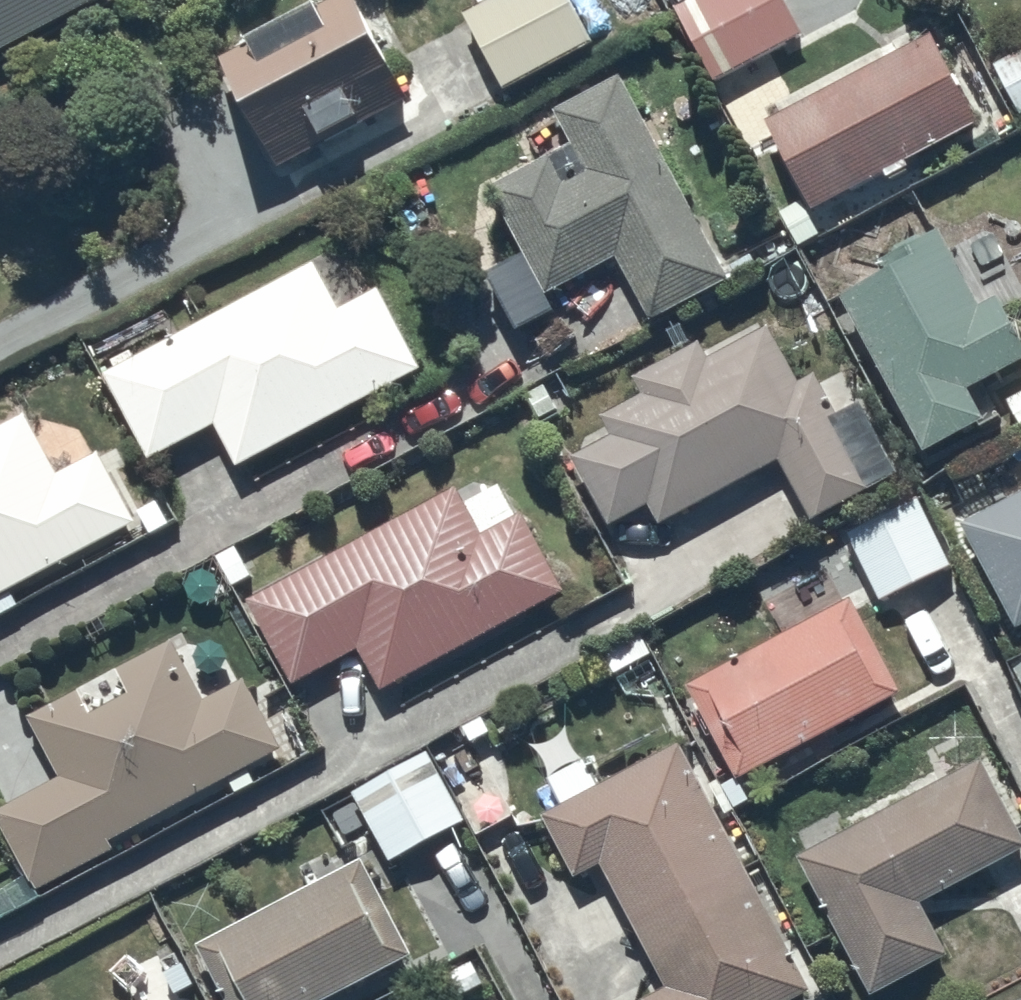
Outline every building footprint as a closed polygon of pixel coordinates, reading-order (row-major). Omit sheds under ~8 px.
[(87,0),(0,0),(0,46),(87,0)] [(249,29),(255,41),(227,55),(281,159),(411,91),(365,0),(305,0),(249,29)] [(464,9),(505,84),(596,35),(577,0),(481,0),(464,9)] [(676,1),(716,78),(806,32),(790,0),(678,0),(676,1)] [(929,30),(767,114),(813,204),(883,167),(888,176),(908,166),(903,155),(975,117),(929,30)] [(992,60),(1019,111),(1020,110),(1020,44),(992,60)] [(731,273),(620,67),(553,102),(572,137),(491,181),(549,288),(618,251),(653,315),(731,273)] [(926,444),(982,413),(967,385),(1020,356),(1020,338),(996,291),(980,299),(937,220),(878,252),(884,263),(842,286),(926,444)] [(217,419),(238,459),(423,362),(382,282),(342,303),(317,255),(105,366),(151,453),(217,419)] [(768,322),(707,354),(699,338),(634,372),(644,390),(602,412),(612,431),(573,451),(611,522),(651,501),(660,519),(780,455),(811,514),(898,468),(860,396),(838,408),(817,368),(798,378),(768,322)] [(98,447),(58,468),(27,408),(0,422),(0,612),(19,602),(9,583),(135,517),(98,447)] [(460,482),(250,594),(295,678),(360,644),(382,684),(566,586),(523,506),(517,510),(502,481),(469,499),(460,482)] [(957,519),(1013,625),(1020,621),(1020,485),(957,519)] [(921,492),(848,526),(881,595),(953,561),(921,492)] [(852,593),(689,677),(701,699),(694,703),(709,733),(715,730),(738,775),(902,690),(852,593)] [(41,886),(116,846),(111,837),(284,745),(246,673),(205,695),(174,635),(120,663),(132,686),(94,706),(82,684),(30,712),(62,772),(0,805),(0,809),(41,886)] [(681,738),(600,780),(565,714),(527,734),(562,800),(544,810),(577,872),(601,860),(665,982),(641,994),(644,999),(785,999),(812,986),(681,738)] [(429,746),(353,786),(389,856),(466,816),(429,746)] [(846,827),(837,810),(793,834),(801,850),(797,852),(871,990),(948,949),(922,901),(1020,847),(1020,830),(980,755),(846,827)] [(199,942),(229,999),(319,999),(411,952),(362,857),(199,942)]
